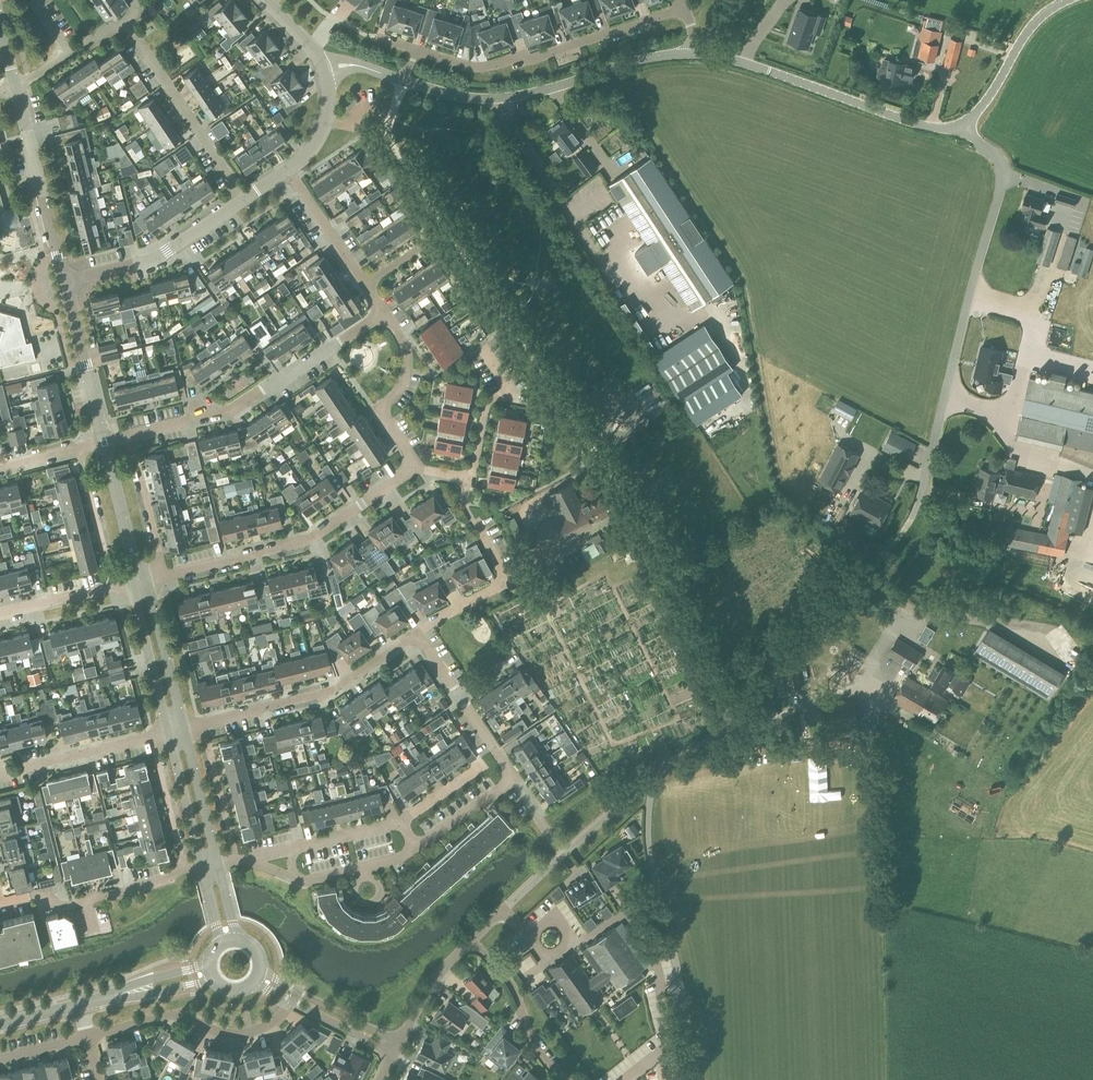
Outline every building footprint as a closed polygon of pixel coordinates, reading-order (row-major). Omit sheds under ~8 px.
[(126,0),(92,0),(106,21),(130,5),(126,0)] [(203,16),(209,23),(211,23),(217,18),(223,24),(241,10),(233,0),(231,0),(221,8),(217,3),(203,14),(203,16)] [(355,7),(367,16),(379,0),(360,0),(355,7)] [(408,8),(399,6),(401,0),(387,0),(386,1),(383,11),(391,13),(387,25),(401,30),(408,8)] [(596,6),(594,0),(581,0),(582,1),(573,4),(580,25),(594,21),(590,8),(596,6)] [(596,6),(602,4),(606,17),(620,12),(616,0),(594,0),(596,6)] [(620,12),(634,7),(632,0),(616,0),(620,12)] [(556,20),(552,7),(551,4),(540,8),(542,14),(533,18),(540,39),(555,34),(550,22),(556,20)] [(566,30),(580,25),(573,4),(559,9),(558,5),(552,7),(556,20),(562,18),(566,30)] [(425,24),(430,8),(419,5),(417,11),(408,8),(401,30),(415,34),(419,22),(425,24)] [(197,6),(188,13),(192,18),(201,11),(197,6)] [(441,43),(448,21),(439,18),(441,12),(430,8),(425,24),(431,26),(427,38),(441,43)] [(232,43),(242,34),(238,29),(249,20),(241,10),(223,24),(228,31),(224,34),(227,38),(232,43)] [(841,11),(833,11),(832,21),(840,21),(841,11)] [(540,39),(533,18),(525,20),(522,12),(510,15),(515,29),(516,33),(522,32),(526,44),(540,39)] [(797,12),(791,30),(796,32),(793,41),(808,47),(814,31),(820,32),(825,17),(817,14),(816,19),(797,12)] [(515,29),(510,15),(510,13),(498,17),(500,23),(492,26),(499,48),(513,43),(509,31),(515,29)] [(470,27),(470,15),(465,14),(461,25),(448,21),(441,43),(455,47),(459,35),(470,38),(470,27)] [(187,25),(191,30),(197,24),(193,19),(187,25)] [(499,48),(492,26),(489,20),(470,27),(470,38),(470,44),(481,40),(485,52),(499,48)] [(924,26),(920,40),(924,41),(920,57),(935,61),(942,31),(924,26)] [(173,39),(182,37),(180,28),(171,30),(173,39)] [(255,55),(273,41),(265,30),(254,39),(249,34),(238,43),(246,52),(250,49),(255,55)] [(185,41),(194,47),(198,40),(189,34),(185,41)] [(231,46),(232,43),(227,38),(220,43),(226,50),(231,46)] [(956,69),(963,41),(951,38),(944,66),(956,69)] [(261,80),(276,67),(271,60),(282,51),(273,41),(255,55),(261,62),(257,65),(265,76),(261,79),(261,80)] [(108,57),(118,72),(130,65),(128,62),(129,61),(125,56),(124,57),(119,49),(108,57)] [(229,61),(225,55),(221,58),(225,64),(229,61)] [(122,78),(118,72),(108,57),(99,63),(95,58),(94,58),(108,79),(112,84),(122,78)] [(235,57),(231,61),(236,69),(241,65),(235,57)] [(108,79),(94,58),(85,65),(95,80),(104,74),(108,79)] [(912,79),(915,67),(884,59),(883,64),(880,65),(878,75),(880,77),(886,79),(885,83),(899,87),(901,77),(912,79)] [(75,71),(85,87),(95,80),(85,65),(75,71)] [(190,87),(205,77),(198,66),(183,77),(190,87)] [(280,93),(297,79),(289,68),(278,77),(272,71),(276,67),(261,80),(270,90),(274,87),(280,93)] [(65,78),(79,98),(88,91),(85,87),(75,71),(65,78)] [(196,97),(212,86),(205,77),(190,87),(196,97)] [(67,105),(79,98),(65,78),(54,85),(59,93),(58,94),(61,99),(62,98),(67,105)] [(133,92),(145,84),(141,79),(130,87),(133,92)] [(297,79),(280,93),(285,100),(281,103),(288,113),(299,104),(295,98),(306,89),(297,79)] [(137,98),(148,90),(145,84),(133,92),(137,98)] [(203,107),(219,96),(212,86),(196,97),(203,107)] [(219,96),(203,107),(210,117),(225,106),(231,103),(224,93),(219,96)] [(618,107),(611,97),(604,102),(612,112),(618,107)] [(125,102),(129,107),(135,103),(131,98),(125,102)] [(145,118),(160,108),(153,98),(138,108),(145,118)] [(125,102),(120,106),(123,111),(129,107),(125,102)] [(93,111),(95,116),(107,111),(104,105),(93,111)] [(151,128),(167,118),(160,108),(145,118),(151,128)] [(230,115),(233,119),(238,126),(243,122),(239,115),(236,111),(230,115)] [(60,123),(73,120),(71,113),(58,117),(60,123)] [(158,138),(173,127),(167,118),(151,128),(158,138)] [(558,122),(549,128),(568,153),(573,150),(581,144),(585,141),(570,121),(568,122),(564,118),(562,120),(560,118),(556,121),(558,122)] [(73,120),(60,123),(61,129),(75,126),(73,120)] [(215,133),(226,126),(222,120),(211,128),(215,133)] [(288,142),(284,136),(289,132),(281,121),(276,125),(277,127),(266,134),(276,150),(288,142)] [(226,126),(215,133),(218,139),(230,131),(226,126)] [(173,127),(158,138),(165,148),(180,138),(173,127)] [(65,142),(68,155),(86,151),(91,150),(88,139),(83,140),(81,131),(68,135),(69,141),(65,142)] [(267,156),(276,150),(266,134),(256,141),(267,156)] [(267,156),(256,141),(252,135),(248,138),(252,144),(246,148),(257,163),(267,156)] [(114,144),(110,145),(111,151),(118,150),(122,147),(118,141),(114,144)] [(186,145),(174,153),(182,164),(193,156),(186,145)] [(131,146),(127,149),(132,156),(136,153),(131,146)] [(366,146),(355,153),(369,174),(374,171),(378,176),(389,169),(374,146),(369,150),(366,146)] [(201,147),(194,153),(198,157),(205,151),(201,147)] [(246,148),(235,155),(237,158),(236,159),(239,164),(240,163),(246,171),(257,163),(246,148)] [(587,177),(599,168),(584,150),(573,158),(587,177)] [(71,167),(99,160),(95,161),(94,158),(92,157),(88,158),(86,151),(68,155),(71,167)] [(358,181),(369,174),(355,153),(344,161),(358,181)] [(123,158),(119,159),(121,166),(128,165),(132,162),(127,155),(123,158)] [(163,160),(166,164),(170,170),(176,166),(169,156),(163,160)] [(611,184),(649,243),(647,244),(661,265),(663,264),(693,309),(734,282),(652,157),(611,184)] [(74,178),(98,172),(96,166),(99,165),(100,163),(99,160),(71,167),(74,178)] [(347,189),(358,181),(344,161),(333,168),(347,189)] [(336,196),(347,189),(333,168),(322,175),(336,196)] [(70,191),(94,185),(101,184),(98,172),(74,178),(76,189),(70,191)] [(325,204),(336,196),(322,175),(311,183),(325,204)] [(193,183),(204,199),(215,191),(210,184),(211,183),(208,178),(206,179),(205,176),(193,183)] [(190,178),(180,184),(184,190),(194,205),(204,199),(193,183),(190,178)] [(94,185),(70,191),(73,203),(97,197),(95,186),(94,185)] [(184,212),(194,205),(184,190),(174,197),(184,212)] [(6,229),(8,229),(11,229),(13,229),(16,227),(17,225),(19,223),(19,221),(19,218),(19,216),(17,213),(16,211),(14,210),(11,209),(9,209),(6,209),(5,209),(0,192),(0,227),(6,229)] [(1077,199),(1057,193),(1055,201),(1075,207),(1077,199)] [(1040,212),(1044,200),(1027,194),(1022,209),(1026,210),(1022,221),(1034,225),(1034,223),(1044,226),(1048,215),(1040,212)] [(184,212),(174,197),(168,201),(164,195),(160,198),(174,218),(184,212)] [(393,220),(407,240),(418,233),(408,218),(414,214),(401,195),(395,199),(404,212),(393,220)] [(97,197),(73,203),(76,214),(100,208),(97,197)] [(156,199),(150,203),(154,210),(165,225),(174,218),(160,198),(160,197),(156,199)] [(141,215),(136,218),(143,230),(149,226),(153,233),(165,225),(154,210),(150,203),(139,210),(141,215)] [(289,209),(292,217),(304,212),(300,204),(289,209)] [(100,208),(76,214),(79,226),(105,219),(105,217),(102,215),(100,208)] [(345,209),(334,217),(338,223),(349,215),(345,209)] [(364,209),(357,214),(361,219),(367,215),(364,209)] [(287,213),(276,221),(286,236),(292,232),(297,239),(304,234),(299,226),(297,228),(287,213)] [(357,214),(346,221),(350,227),(361,219),(357,214)] [(105,219),(79,226),(82,237),(104,231),(103,225),(105,225),(106,222),(105,219)] [(396,248),(407,240),(393,220),(382,227),(396,248)] [(276,221),(266,227),(276,243),(280,248),(283,246),(279,241),(286,236),(276,221)] [(119,226),(106,230),(108,239),(122,235),(119,226)] [(266,227),(255,234),(258,238),(258,237),(266,249),(267,249),(269,253),(271,255),(275,252),(271,246),(276,243),(266,227)] [(385,255),(396,248),(382,227),(371,235),(385,255)] [(1047,227),(1036,261),(1050,266),(1061,232),(1047,227)] [(128,244),(134,242),(131,229),(125,231),(128,244)] [(107,241),(104,231),(82,237),(85,250),(94,248),(94,249),(100,248),(99,247),(102,246),(102,247),(111,245),(110,242),(108,240),(107,241)] [(374,263),(385,255),(371,235),(360,242),(374,263)] [(1057,266),(1067,269),(1078,238),(1068,235),(1057,266)] [(249,244),(259,260),(269,253),(267,249),(266,249),(258,237),(258,238),(249,244)] [(249,244),(239,251),(252,271),(262,264),(259,260),(249,244)] [(300,251),(303,257),(315,249),(311,244),(300,251)] [(1072,271),(1086,276),(1092,253),(1092,250),(1087,248),(1082,264),(1075,262),(1072,271)] [(229,257),(239,273),(245,269),(248,272),(250,273),(252,271),(239,251),(229,257)] [(108,252),(98,253),(100,263),(109,262),(108,252)] [(299,264),(310,280),(331,266),(324,255),(320,258),(317,252),(299,264)] [(219,264),(232,283),(236,280),(234,276),(239,273),(229,257),(219,264)] [(288,261),(291,265),(297,261),(294,257),(288,261)] [(425,267),(439,287),(450,280),(454,286),(459,282),(452,270),(446,274),(436,259),(425,267)] [(219,264),(208,271),(213,280),(208,283),(214,291),(221,302),(226,299),(225,296),(227,295),(227,292),(225,290),(233,284),(232,283),(219,264)] [(278,267),(281,272),(287,268),(284,264),(278,267)] [(310,280),(307,281),(310,285),(314,283),(318,289),(322,286),(337,275),(331,266),(310,280)] [(276,275),(281,272),(278,267),(273,271),(276,275)] [(428,295),(439,287),(425,267),(414,274),(428,295)] [(417,302),(428,295),(414,274),(403,281),(417,302)] [(187,275),(174,278),(179,296),(180,301),(193,298),(193,296),(199,294),(208,289),(201,278),(196,282),(196,281),(189,282),(187,275)] [(329,295),(344,285),(337,275),(322,286),(329,295)] [(1054,299),(1059,278),(1051,275),(1045,296),(1054,299)] [(546,276),(537,282),(542,289),(551,283),(546,276)] [(265,277),(259,281),(262,286),(265,290),(271,286),(268,282),(265,277)] [(167,299),(179,296),(174,278),(163,281),(167,299)] [(156,301),(167,299),(163,281),(151,284),(157,308),(158,308),(156,301)] [(259,281),(253,285),(257,290),(260,294),(265,290),(262,286),(259,281)] [(403,281),(392,289),(409,314),(414,311),(411,306),(417,302),(403,281)] [(150,310),(157,308),(151,284),(152,290),(141,293),(147,315),(150,314),(151,312),(150,310)] [(335,305),(351,295),(344,285),(329,295),(335,305)] [(117,292),(104,295),(109,313),(111,320),(122,317),(123,316),(117,292)] [(118,292),(117,292),(123,316),(124,321),(125,322),(136,319),(135,314),(130,296),(119,298),(118,292)] [(300,300),(305,298),(301,292),(296,295),(300,300)] [(130,296),(135,314),(142,312),(142,314),(144,315),(147,315),(141,293),(130,296)] [(205,306),(213,302),(208,293),(200,298),(205,306)] [(101,315),(109,313),(104,295),(91,299),(93,307),(92,308),(93,314),(95,313),(96,317),(96,316),(97,321),(101,320),(102,318),(101,315)] [(257,299),(260,304),(266,300),(263,295),(257,299)] [(356,308),(358,306),(351,295),(335,305),(342,315),(338,318),(345,328),(362,316),(356,308)] [(245,302),(248,306),(253,302),(251,298),(245,302)] [(305,298),(300,300),(304,306),(308,303),(305,298)] [(307,310),(311,316),(315,313),(311,307),(307,310)] [(211,310),(205,314),(208,318),(213,314),(211,310)] [(36,357),(32,341),(26,342),(20,316),(0,311),(0,366),(36,357)] [(305,313),(289,323),(292,328),(303,344),(318,333),(311,322),(305,313)] [(414,321),(417,327),(429,319),(425,314),(414,321)] [(321,331),(327,327),(319,316),(313,320),(321,331)] [(428,343),(449,329),(447,330),(440,319),(442,318),(441,318),(420,332),(421,332),(428,343)] [(255,323),(250,327),(263,346),(262,347),(270,359),(278,354),(281,358),(292,350),(282,335),(279,331),(271,336),(268,332),(264,336),(255,323)] [(289,323),(279,331),(282,335),(292,350),(303,344),(292,328),(289,323)] [(705,324),(655,358),(696,419),(698,423),(743,394),(728,371),(734,367),(720,346),(705,324)] [(231,340),(241,356),(258,344),(246,326),(243,328),(241,325),(235,329),(235,331),(238,336),(231,340)] [(435,354),(456,340),(454,341),(448,330),(449,329),(428,343),(435,354)] [(241,356),(231,340),(228,336),(222,340),(220,337),(216,340),(232,362),(241,356)] [(216,340),(207,346),(222,369),(232,362),(216,340)] [(456,340),(435,354),(443,365),(462,352),(462,351),(455,341),(456,340)] [(99,347),(100,354),(118,349),(116,343),(99,347)] [(207,346),(197,353),(202,360),(212,375),(222,369),(207,346)] [(982,346),(975,375),(988,378),(986,388),(1001,391),(1004,381),(996,379),(1003,351),(982,346)] [(101,357),(103,363),(120,359),(119,352),(101,357)] [(131,354),(133,363),(140,361),(138,353),(131,354)] [(188,363),(182,365),(186,381),(188,387),(194,385),(200,381),(201,383),(212,375),(202,360),(196,364),(194,361),(191,361),(188,363)] [(161,377),(166,395),(179,391),(177,384),(183,382),(180,369),(173,370),(173,368),(160,371),(161,377)] [(1062,446),(1063,442),(1092,449),(1092,392),(1064,385),(1066,373),(1048,369),(1046,381),(1031,377),(1016,435),(1062,446)] [(154,397),(150,380),(148,374),(137,377),(143,400),(154,397)] [(40,399),(59,394),(59,393),(61,392),(57,383),(56,383),(56,381),(45,384),(43,377),(30,380),(33,393),(38,392),(40,399)] [(131,403),(143,400),(137,377),(126,380),(127,385),(131,403)] [(154,397),(166,395),(161,377),(150,380),(154,397)] [(313,384),(302,391),(304,395),(310,391),(313,396),(318,392),(322,398),(340,386),(336,380),(334,382),(331,377),(316,387),(313,384)] [(434,445),(434,448),(458,453),(459,450),(465,423),(464,423),(465,417),(466,417),(472,390),(471,390),(472,387),(447,382),(447,385),(446,385),(440,412),(441,412),(440,418),(439,418),(434,445)] [(131,403),(127,385),(115,388),(114,385),(109,387),(112,399),(116,398),(118,407),(131,403)] [(340,386),(322,398),(329,408),(345,397),(342,393),(344,391),(340,386)] [(37,407),(34,408),(35,412),(62,405),(59,394),(40,399),(36,400),(37,407)] [(345,397),(329,408),(335,417),(353,405),(349,400),(347,401),(345,397)] [(848,418),(853,407),(836,399),(831,410),(848,418)] [(279,404),(268,411),(281,431),(292,423),(291,422),(297,418),(286,402),(280,405),(279,404)] [(46,421),(65,417),(62,405),(35,412),(36,415),(38,423),(46,421)] [(342,427),(346,425),(352,421),(351,420),(358,416),(355,412),(357,411),(353,405),(335,417),(342,427)] [(316,412),(318,415),(326,410),(324,406),(316,412)] [(318,415),(320,419),(328,413),(326,410),(318,415)] [(268,411),(258,418),(272,438),(282,431),(281,431),(268,411)] [(352,421),(346,425),(352,435),(370,423),(366,417),(364,418),(361,414),(358,416),(351,420),(352,421)] [(525,424),(524,424),(525,420),(501,416),(500,419),(499,419),(494,446),(493,452),(487,479),(488,479),(487,482),(511,487),(512,483),(513,484),(518,457),(517,456),(519,451),(525,424)] [(46,421),(41,423),(42,429),(44,437),(55,434),(55,432),(68,429),(67,428),(68,427),(67,418),(67,417),(65,418),(65,417),(46,421)] [(15,429),(14,423),(13,419),(11,418),(5,420),(8,431),(15,429)] [(253,434),(247,438),(253,451),(264,443),(265,444),(273,439),(258,418),(247,426),(253,434)] [(356,441),(354,443),(356,446),(359,444),(375,433),(372,429),(373,428),(370,423),(352,435),(356,441)] [(331,435),(339,429),(337,426),(329,431),(331,435)] [(15,429),(19,442),(26,441),(23,427),(20,428),(15,429)] [(11,444),(19,442),(15,429),(8,431),(11,444)] [(331,435),(334,438),(342,433),(339,429),(331,435)] [(237,430),(224,433),(228,451),(230,456),(253,451),(247,438),(240,440),(237,430)] [(883,448),(902,457),(910,441),(891,432),(883,448)] [(217,454),(228,451),(224,433),(212,436),(217,454)] [(359,444),(365,454),(383,442),(379,436),(377,438),(375,433),(359,444)] [(209,456),(217,454),(212,436),(199,439),(205,463),(210,462),(210,459),(209,456)] [(190,458),(194,457),(199,456),(197,449),(195,440),(186,443),(190,458)] [(383,442),(365,454),(372,464),(388,453),(385,449),(387,447),(383,442)] [(839,490),(860,454),(839,442),(818,478),(839,490)] [(346,448),(348,452),(356,446),(354,443),(346,448)] [(350,455),(358,450),(356,446),(348,452),(350,455)] [(147,469),(170,463),(166,447),(156,450),(157,453),(144,456),(147,469)] [(295,452),(293,448),(287,452),(290,456),(295,452)] [(154,479),(179,473),(176,462),(170,463),(147,469),(148,469),(151,468),(154,479)] [(312,477),(327,500),(338,492),(329,478),(335,474),(328,463),(321,468),(324,472),(320,475),(319,473),(323,480),(317,484),(313,477),(312,477)] [(61,491),(78,487),(75,475),(72,476),(69,466),(54,470),(56,480),(54,480),(55,486),(45,489),(46,495),(52,493),(61,491)] [(362,471),(364,475),(372,470),(370,466),(362,471)] [(981,468),(975,493),(993,497),(995,491),(1003,493),(1004,490),(1035,498),(1041,475),(1008,468),(1006,475),(999,473),(981,468)] [(157,491),(182,485),(179,473),(154,479),(157,491)] [(1051,501),(1055,502),(1048,533),(1002,524),(998,543),(1063,556),(1083,480),(1062,475),(1057,495),(1053,494),(1051,501)] [(317,507),(327,500),(312,477),(308,480),(312,487),(306,491),(317,507)] [(306,491),(301,495),(293,482),(281,490),(290,503),(296,498),(307,514),(317,507),(306,491)] [(349,494),(355,489),(349,482),(344,486),(349,494)] [(18,483),(5,486),(12,511),(19,509),(21,514),(28,512),(25,501),(22,502),(18,483)] [(581,504),(571,484),(549,495),(560,515),(535,528),(544,546),(590,522),(581,504)] [(160,502),(178,498),(185,496),(184,494),(185,493),(186,491),(185,488),(184,486),(182,486),(182,485),(157,491),(160,502)] [(0,514),(12,511),(5,486),(0,488),(0,513),(0,514)] [(60,503),(80,498),(78,487),(61,491),(52,493),(53,499),(58,498),(60,503)] [(863,491),(852,512),(865,519),(866,517),(880,524),(889,507),(876,500),(877,498),(863,491)] [(282,525),(282,523),(285,521),(281,516),(280,516),(278,509),(285,507),(282,495),(282,494),(270,497),(272,507),(266,509),(270,527),(282,525)] [(422,503),(433,519),(437,516),(440,517),(444,523),(448,524),(457,518),(449,506),(443,510),(433,496),(422,503)] [(581,504),(590,522),(591,522),(595,520),(597,521),(602,519),(602,516),(614,510),(606,496),(588,505),(586,501),(581,504)] [(80,498),(60,503),(61,509),(63,515),(67,514),(83,510),(80,498)] [(160,502),(163,514),(181,509),(178,498),(160,502)] [(270,527),(266,509),(259,511),(257,503),(253,504),(259,530),(270,527)] [(429,522),(433,519),(422,503),(411,511),(421,525),(414,529),(423,541),(432,535),(433,531),(428,524),(429,522)] [(248,533),(259,530),(253,504),(248,505),(250,513),(243,515),(248,533)] [(181,509),(163,514),(165,525),(184,520),(184,519),(186,519),(184,510),(182,511),(181,509)] [(248,533),(243,515),(242,510),(235,512),(234,509),(230,510),(236,536),(248,533)] [(67,514),(63,515),(64,521),(66,526),(70,525),(86,521),(83,510),(67,514)] [(224,539),(236,536),(230,510),(225,511),(227,519),(220,520),(224,539)] [(392,516),(380,523),(391,539),(396,546),(402,542),(402,543),(407,544),(417,537),(409,525),(401,530),(392,516)] [(165,537),(187,532),(184,520),(165,525),(168,536),(164,537),(165,537)] [(70,525),(66,526),(67,532),(68,538),(72,537),(89,533),(86,521),(70,525)] [(364,540),(380,564),(387,559),(391,556),(392,553),(386,545),(387,542),(391,539),(380,523),(369,531),(372,535),(364,540)] [(32,531),(30,524),(23,526),(25,533),(32,531)] [(216,525),(211,526),(207,527),(211,543),(220,540),(216,525)] [(187,532),(165,537),(168,550),(186,545),(185,540),(189,539),(187,532)] [(75,548),(92,544),(89,533),(72,537),(75,548)] [(342,549),(356,570),(357,571),(361,568),(363,568),(367,573),(378,566),(380,564),(364,540),(355,546),(353,542),(342,549)] [(462,562),(473,584),(474,583),(485,577),(484,575),(492,572),(476,543),(466,549),(465,553),(468,559),(462,562)] [(78,560),(95,556),(92,544),(75,548),(78,560)] [(348,575),(356,570),(342,549),(332,556),(337,564),(334,566),(337,571),(335,573),(339,589),(351,586),(348,575)] [(13,562),(15,570),(20,590),(33,587),(28,568),(36,565),(33,552),(26,553),(28,559),(13,562)] [(95,556),(78,560),(81,571),(98,567),(95,556)] [(473,584),(462,562),(460,558),(450,563),(449,560),(439,565),(446,578),(452,575),(453,577),(454,576),(461,590),(473,584)] [(395,571),(387,559),(380,564),(388,575),(395,571)] [(438,582),(446,578),(439,565),(428,571),(427,575),(431,582),(430,585),(426,587),(435,604),(446,598),(438,582)] [(302,569),(307,588),(314,586),(316,593),(320,592),(321,595),(329,593),(325,580),(318,582),(314,566),(302,569)] [(302,569),(291,572),(297,598),(309,595),(307,588),(302,569)] [(4,573),(9,592),(20,589),(20,590),(15,570),(15,571),(9,572),(4,573)] [(293,599),(297,598),(291,572),(280,575),(284,593),(291,592),(293,599)] [(9,592),(4,573),(0,574),(0,594),(9,592)] [(287,603),(284,593),(280,575),(268,578),(272,594),(265,595),(268,608),(269,611),(276,609),(276,606),(287,603)] [(435,604),(426,587),(425,587),(421,589),(419,589),(415,581),(410,580),(398,587),(407,599),(415,595),(423,610),(434,604),(435,604)] [(268,608),(265,595),(258,597),(254,581),(242,584),(246,603),(248,610),(260,607),(261,610),(268,608)] [(240,604),(246,603),(242,584),(230,587),(237,613),(242,612),(240,604)] [(368,586),(360,591),(364,598),(372,594),(368,586)] [(408,601),(407,599),(398,587),(398,586),(384,595),(392,607),(387,611),(397,626),(408,619),(399,606),(408,601)] [(232,614),(237,613),(230,587),(219,590),(224,608),(230,607),(232,614)] [(217,610),(224,608),(219,590),(208,593),(214,619),(219,617),(217,610)] [(344,604),(341,592),(333,593),(337,609),(344,604)] [(209,620),(214,619),(208,593),(196,596),(201,614),(207,612),(209,620)] [(190,617),(201,614),(196,596),(184,599),(185,602),(178,604),(183,625),(191,623),(190,617)] [(317,607),(329,605),(327,597),(316,599),(317,607)] [(347,603),(351,609),(355,606),(351,600),(347,603)] [(397,626),(387,611),(381,615),(377,610),(373,612),(370,608),(364,613),(371,624),(377,619),(387,634),(397,626)] [(349,636),(360,652),(370,645),(364,636),(372,630),(359,611),(348,619),(354,629),(353,630),(355,632),(349,636)] [(331,614),(322,617),(325,625),(334,622),(331,614)] [(304,623),(315,620),(314,615),(302,617),(304,623)] [(96,620),(101,640),(108,638),(111,640),(120,638),(119,633),(119,632),(116,619),(109,620),(109,617),(96,620)] [(101,640),(96,620),(96,621),(85,624),(90,642),(101,640)] [(78,645),(90,642),(85,624),(74,627),(78,645)] [(254,633),(263,631),(261,624),(252,626),(254,633)] [(80,652),(78,645),(74,627),(62,629),(67,649),(68,655),(80,652)] [(60,651),(67,649),(62,629),(50,632),(51,638),(43,640),(46,654),(50,653),(51,659),(59,657),(58,653),(60,651)] [(1049,698),(1063,676),(988,631),(974,654),(1049,698)] [(219,634),(220,642),(231,639),(229,632),(219,634)] [(16,636),(21,656),(29,654),(31,655),(34,666),(45,663),(42,650),(34,652),(29,633),(16,636)] [(360,652),(349,636),(343,640),(339,633),(333,637),(332,635),(326,639),(331,652),(339,646),(348,660),(360,652)] [(21,656),(16,636),(5,639),(13,669),(17,668),(15,657),(21,655),(21,656)] [(206,637),(198,639),(199,647),(208,644),(206,637)] [(923,653),(897,637),(887,655),(913,670),(923,653)] [(918,649),(932,656),(938,646),(925,638),(918,649)] [(13,669),(5,639),(0,641),(0,660),(5,659),(8,670),(13,669)] [(328,656),(323,643),(313,646),(315,653),(308,655),(313,674),(325,671),(324,668),(330,667),(328,656)] [(209,647),(210,653),(219,651),(218,645),(209,647)] [(279,663),(277,655),(275,647),(270,649),(273,659),(279,687),(280,687),(279,682),(290,680),(285,661),(279,663)] [(313,674),(308,655),(302,657),(300,649),(295,651),(301,677),(313,674)] [(290,680),(301,677),(295,651),(290,652),(292,659),(285,661),(290,680)] [(114,661),(112,655),(105,657),(109,672),(123,668),(121,660),(114,661)] [(269,663),(262,664),(264,671),(268,689),(279,687),(273,659),(268,660),(268,662),(269,663)] [(415,668),(404,675),(421,700),(424,698),(420,691),(427,686),(434,681),(423,665),(416,670),(415,668)] [(94,675),(91,666),(84,668),(86,677),(94,675)] [(239,669),(241,676),(245,695),(257,692),(250,666),(239,669)] [(935,668),(929,677),(935,680),(932,686),(943,693),(948,684),(953,688),(953,689),(963,695),(971,682),(961,676),(960,677),(954,674),(955,673),(944,666),(940,671),(935,668)] [(80,667),(68,668),(69,680),(81,679),(80,667)] [(509,674),(510,676),(510,677),(520,693),(523,697),(529,693),(536,689),(539,693),(542,690),(532,675),(526,679),(520,670),(519,671),(518,670),(510,674),(509,674)] [(23,674),(26,686),(38,683),(35,671),(23,674)] [(124,671),(110,675),(112,683),(126,680),(124,671)] [(232,671),(227,672),(234,698),(245,695),(241,676),(234,678),(232,671)] [(257,672),(252,674),(257,692),(268,689),(264,671),(257,672)] [(216,675),(218,682),(223,701),(234,698),(227,672),(216,675)] [(421,700),(404,675),(394,682),(404,696),(410,692),(417,702),(421,700)] [(947,700),(908,676),(893,700),(933,723),(947,700)] [(499,681),(498,682),(516,708),(519,714),(524,711),(514,697),(520,693),(509,677),(505,680),(504,678),(499,681)] [(206,681),(197,683),(202,703),(210,701),(211,704),(223,701),(218,682),(207,685),(206,681)] [(370,688),(386,712),(387,713),(390,710),(388,707),(394,703),(385,689),(380,681),(370,688)] [(408,702),(404,696),(394,682),(385,689),(394,703),(398,709),(408,702)] [(511,711),(516,708),(498,682),(496,683),(492,686),(493,688),(489,691),(503,711),(504,714),(510,709),(511,711)] [(746,684),(749,701),(758,700),(755,682),(746,684)] [(382,715),(386,712),(370,688),(360,695),(370,709),(372,713),(378,709),(382,715)] [(480,697),(478,698),(486,709),(484,710),(492,721),(495,718),(494,716),(497,715),(503,711),(489,691),(488,691),(487,689),(486,690),(479,696),(480,697)] [(360,716),(370,709),(360,695),(350,701),(360,716)] [(109,697),(104,698),(106,706),(107,709),(111,728),(122,725),(123,726),(118,706),(118,707),(111,708),(109,697)] [(85,698),(80,700),(81,704),(83,711),(84,715),(88,734),(100,731),(94,708),(87,710),(86,703),(85,698)] [(118,706),(123,726),(135,723),(134,720),(141,718),(138,704),(137,704),(135,699),(127,701),(125,704),(118,706)] [(344,714),(335,720),(341,734),(352,726),(356,733),(364,729),(367,734),(371,731),(362,719),(360,716),(350,701),(340,709),(344,714)] [(28,717),(35,741),(47,738),(44,725),(52,723),(47,703),(41,705),(42,710),(37,712),(37,714),(28,717)] [(101,706),(94,708),(100,731),(111,728),(107,709),(106,706),(101,707),(101,706)] [(55,708),(49,709),(52,723),(60,721),(65,740),(77,737),(72,717),(71,712),(62,714),(61,712),(56,714),(55,708)] [(35,741),(28,717),(22,718),(20,712),(15,713),(23,743),(34,741),(35,741)] [(12,746),(23,743),(15,713),(11,715),(12,720),(5,722),(7,727),(12,747),(12,746)] [(77,737),(88,734),(84,715),(73,718),(73,717),(72,717),(77,737)] [(321,716),(309,719),(313,735),(314,739),(326,736),(340,733),(341,734),(335,720),(334,719),(323,722),(321,716)] [(366,717),(362,719),(371,731),(374,729),(366,717)] [(302,738),(303,743),(310,741),(310,743),(313,744),(315,743),(314,739),(313,735),(309,719),(297,722),(302,738)] [(413,730),(417,728),(412,721),(408,723),(413,730)] [(286,724),(292,749),(297,748),(296,744),(303,743),(302,738),(297,722),(286,724)] [(273,754),(292,749),(286,724),(274,727),(275,734),(269,735),(273,750),(273,754)] [(519,724),(514,727),(518,734),(523,730),(519,724)] [(521,759),(521,760),(537,749),(542,746),(534,735),(540,732),(536,726),(519,737),(523,743),(514,749),(515,750),(514,751),(518,760),(519,760),(521,759)] [(12,747),(7,727),(0,729),(0,750),(12,747)] [(502,735),(506,742),(518,734),(514,727),(502,735)] [(394,730),(386,734),(391,742),(398,738),(394,730)] [(562,739),(568,735),(565,730),(559,735),(562,739)] [(411,736),(416,742),(423,737),(419,731),(411,736)] [(266,751),(273,750),(269,735),(263,737),(266,751)] [(440,740),(456,764),(467,757),(463,752),(469,748),(460,736),(448,744),(443,737),(440,740)] [(243,737),(220,743),(223,755),(255,747),(254,743),(245,745),(243,737)] [(441,749),(434,753),(446,771),(456,764),(440,740),(436,742),(441,749)] [(537,749),(521,760),(528,769),(544,759),(548,756),(544,749),(547,747),(545,744),(542,746),(537,749)] [(223,755),(226,767),(245,762),(244,756),(246,755),(247,754),(256,752),(255,747),(223,755)] [(424,751),(420,753),(437,778),(446,771),(434,753),(428,757),(424,751)] [(421,762),(415,766),(427,784),(437,778),(420,753),(416,755),(421,762)] [(544,759),(528,769),(534,779),(550,768),(555,765),(551,759),(554,757),(552,753),(548,756),(544,759)] [(330,765),(328,758),(319,760),(321,768),(330,765)] [(402,761),(398,763),(401,766),(417,791),(427,784),(415,766),(411,761),(405,765),(402,761)] [(116,778),(117,782),(129,779),(148,774),(145,762),(135,764),(134,762),(123,765),(125,774),(124,776),(116,778)] [(245,762),(226,767),(229,778),(252,772),(261,770),(260,766),(251,768),(249,768),(247,768),(245,762)] [(550,768),(534,779),(541,789),(560,776),(555,770),(561,767),(558,763),(555,765),(550,768)] [(407,798),(417,791),(401,766),(397,769),(401,774),(394,779),(395,780),(389,784),(397,796),(403,792),(407,798)] [(112,783),(109,773),(106,773),(105,770),(98,771),(102,786),(112,783)] [(74,774),(79,795),(98,790),(94,773),(88,774),(87,771),(74,774)] [(252,772),(229,778),(232,790),(251,785),(249,778),(253,777),(252,772)] [(74,774),(61,777),(66,798),(74,797),(76,807),(82,806),(79,795),(74,774)] [(131,784),(132,790),(151,785),(148,774),(129,779),(117,782),(118,787),(131,784)] [(366,774),(362,775),(364,780),(371,811),(384,808),(382,802),(394,799),(387,785),(378,787),(377,783),(369,785),(367,779),(366,774)] [(360,789),(354,790),(354,791),(355,792),(356,797),(360,814),(371,811),(364,780),(363,780),(362,775),(357,777),(360,789)] [(557,794),(561,799),(578,788),(574,782),(568,786),(561,775),(560,776),(541,789),(542,790),(539,791),(540,792),(547,799),(547,798),(548,800),(557,794)] [(46,803),(66,798),(61,777),(47,781),(48,784),(42,786),(46,803)] [(345,783),(340,784),(343,796),(344,800),(348,817),(360,814),(356,797),(355,792),(354,791),(347,793),(345,783)] [(339,797),(332,799),(333,803),(337,820),(348,817),(344,800),(343,796),(340,784),(336,785),(339,797)] [(121,801),(123,805),(135,802),(154,797),(151,785),(132,790),(134,796),(129,797),(130,798),(121,801)] [(251,785),(232,790),(235,801),(258,795),(257,791),(256,790),(252,791),(251,785)] [(322,789),(318,790),(321,806),(326,822),(337,820),(333,803),(332,799),(325,801),(322,789)] [(313,826),(326,822),(321,806),(318,790),(313,791),(316,803),(302,806),(302,808),(301,808),(305,823),(312,821),(313,826)] [(34,793),(37,806),(43,805),(40,792),(34,793)] [(235,801),(238,812),(257,808),(255,802),(257,801),(259,800),(267,797),(266,793),(258,795),(235,801)] [(14,812),(22,810),(18,795),(0,799),(0,815),(14,812)] [(980,809),(956,795),(948,808),(972,822),(980,809)] [(136,807),(138,813),(157,808),(154,797),(135,802),(123,805),(124,809),(132,807),(132,808),(136,807)] [(397,814),(402,811),(398,803),(393,806),(397,814)] [(157,808),(138,813),(139,819),(135,820),(135,821),(127,823),(128,828),(137,825),(141,824),(160,820),(157,808)] [(238,812),(241,824),(259,819),(272,816),(271,812),(262,814),(260,813),(258,814),(257,808),(238,812)] [(512,825),(497,809),(397,897),(394,893),(385,901),(390,907),(387,910),(385,911),(376,915),(374,915),(364,915),(362,915),(353,912),(351,911),(343,904),(342,902),(337,895),(337,893),(336,887),(317,890),(318,899),(319,900),(327,915),(328,916),(341,928),(343,928),(359,934),(361,934),(378,934),(379,934),(395,928),(397,927),(404,921),(402,919),(409,912),(412,915),(418,909),(418,908),(427,900),(428,900),(441,889),(440,888),(449,880),(450,881),(463,869),(462,869),(472,861),(485,850),(485,849),(494,841),(507,830),(512,825)] [(298,825),(294,810),(287,812),(290,827),(298,825)] [(2,831),(17,827),(14,812),(0,815),(0,825),(2,831)] [(264,822),(273,820),(272,816),(259,819),(241,824),(244,836),(263,832),(261,824),(263,824),(264,822)] [(109,819),(110,832),(121,831),(120,818),(109,819)] [(160,820),(141,824),(144,836),(163,831),(160,820)] [(624,826),(629,835),(636,831),(630,822),(624,826)] [(89,832),(101,829),(100,823),(87,826),(89,832)] [(1,847),(21,842),(31,839),(27,824),(17,827),(2,831),(3,837),(0,838),(0,843),(1,847)] [(73,837),(71,829),(63,831),(65,839),(73,837)] [(142,844),(133,846),(134,850),(147,847),(165,843),(163,831),(144,836),(140,837),(141,843),(142,844)] [(86,855),(80,857),(86,878),(99,875),(93,853),(90,838),(85,839),(88,850),(85,851),(86,855)] [(8,854),(9,860),(25,856),(33,854),(32,850),(30,849),(23,850),(21,842),(1,847),(3,855),(8,854)] [(142,853),(144,861),(150,860),(169,855),(165,843),(134,851),(135,855),(142,853)] [(606,859),(593,867),(606,887),(614,883),(610,876),(632,863),(629,859),(632,857),(626,848),(624,849),(621,845),(604,856),(606,859)] [(93,853),(99,875),(112,871),(111,868),(117,866),(113,848),(93,853)] [(128,866),(124,853),(118,854),(121,867),(128,866)] [(6,868),(8,876),(28,871),(26,863),(33,861),(34,859),(33,854),(25,856),(9,860),(11,866),(6,868)] [(73,881),(86,878),(80,857),(61,861),(66,879),(72,878),(73,881)] [(56,880),(62,879),(58,864),(52,865),(56,880)] [(28,871),(8,876),(11,885),(15,884),(17,890),(38,885),(37,880),(35,879),(34,879),(31,880),(28,871)] [(595,878),(594,879),(595,879),(589,883),(585,877),(566,889),(575,903),(589,894),(593,900),(604,893),(604,894),(604,893),(595,878)] [(607,906),(601,911),(607,919),(613,914),(607,906)] [(73,919),(73,918),(70,917),(71,915),(67,913),(66,914),(63,912),(63,913),(58,915),(58,914),(46,917),(53,946),(79,940),(75,924),(74,924),(73,919)] [(0,922),(0,960),(19,955),(19,957),(28,956),(37,953),(36,951),(43,949),(42,947),(34,913),(0,922)] [(592,917),(585,922),(591,930),(597,925),(592,917)] [(557,979),(547,987),(555,999),(566,991),(582,1014),(603,999),(597,989),(610,979),(616,987),(620,984),(624,989),(645,974),(641,969),(644,967),(641,963),(646,959),(623,928),(618,931),(615,927),(587,946),(603,969),(589,978),(569,948),(546,962),(557,979)] [(510,963),(519,973),(534,960),(525,950),(510,963)] [(492,1001),(486,995),(486,992),(493,986),(479,971),(477,973),(475,973),(465,982),(478,995),(472,1001),(482,1011),(492,1001)] [(543,1008),(548,1003),(538,990),(533,994),(543,1008)] [(631,996),(613,1008),(620,1017),(637,1004),(631,996)] [(484,1017),(466,1003),(461,1010),(449,1001),(442,1011),(440,1010),(433,1020),(440,1025),(445,1024),(448,1026),(448,1030),(452,1030),(455,1032),(467,1016),(478,1025),(484,1017)] [(291,1032),(307,1050),(317,1042),(319,1044),(330,1035),(313,1027),(308,1031),(301,1023),(291,1032)] [(137,1028),(138,1035),(151,1032),(150,1026),(137,1028)] [(502,1026),(486,1047),(491,1051),(491,1052),(488,1056),(501,1066),(504,1062),(506,1064),(508,1062),(509,1063),(511,1063),(513,1063),(514,1061),(515,1059),(514,1057),(512,1056),(518,1049),(504,1037),(509,1032),(502,1026)] [(170,1059),(182,1038),(170,1031),(165,1040),(158,1036),(149,1051),(157,1055),(159,1052),(170,1059)] [(297,1059),(307,1050),(291,1032),(281,1042),(288,1049),(282,1054),(294,1067),(299,1062),(297,1059)] [(424,1041),(417,1057),(445,1071),(452,1055),(445,1051),(451,1040),(438,1034),(433,1043),(430,1044),(424,1041)] [(342,1039),(334,1035),(331,1042),(338,1046),(342,1039)] [(182,1038),(170,1059),(181,1065),(180,1068),(187,1072),(195,1057),(189,1054),(194,1045),(182,1038)] [(121,1042),(127,1065),(140,1062),(140,1065),(148,1063),(143,1047),(137,1048),(134,1039),(121,1042)] [(114,1068),(127,1065),(121,1042),(108,1045),(110,1055),(104,1057),(108,1073),(115,1072),(114,1068)] [(263,1074),(276,1071),(277,1074),(284,1072),(280,1055),(273,1057),(271,1047),(257,1051),(263,1074)] [(213,1078),(219,1052),(205,1049),(203,1059),(197,1057),(193,1074),(213,1078)] [(263,1074),(257,1051),(244,1054),(246,1063),(239,1065),(243,1079),(252,1079),(251,1077),(263,1074)] [(213,1078),(214,1079),(214,1078),(225,1079),(234,1079),(237,1066),(230,1064),(232,1054),(219,1052),(213,1078)] [(341,1077),(347,1079),(359,1079),(369,1061),(353,1052),(349,1060),(345,1058),(346,1057),(337,1052),(330,1067),(342,1073),(341,1077)] [(61,1079),(70,1079),(73,1079),(68,1057),(56,1060),(61,1079)] [(56,1060),(45,1063),(49,1079),(52,1079),(60,1078),(61,1079),(56,1060)] [(45,1063),(33,1066),(37,1079),(49,1079),(45,1063)] [(33,1066),(22,1069),(25,1079),(37,1079),(33,1066)] [(22,1069),(10,1072),(12,1079),(25,1079),(22,1069)] [(423,1078),(409,1072),(405,1079),(447,1079),(427,1069),(423,1078)] [(513,1071),(505,1079),(540,1079),(529,1071),(522,1079),(519,1077),(520,1076),(513,1071)] [(0,1079),(12,1079),(10,1072),(0,1074),(0,1079)]
